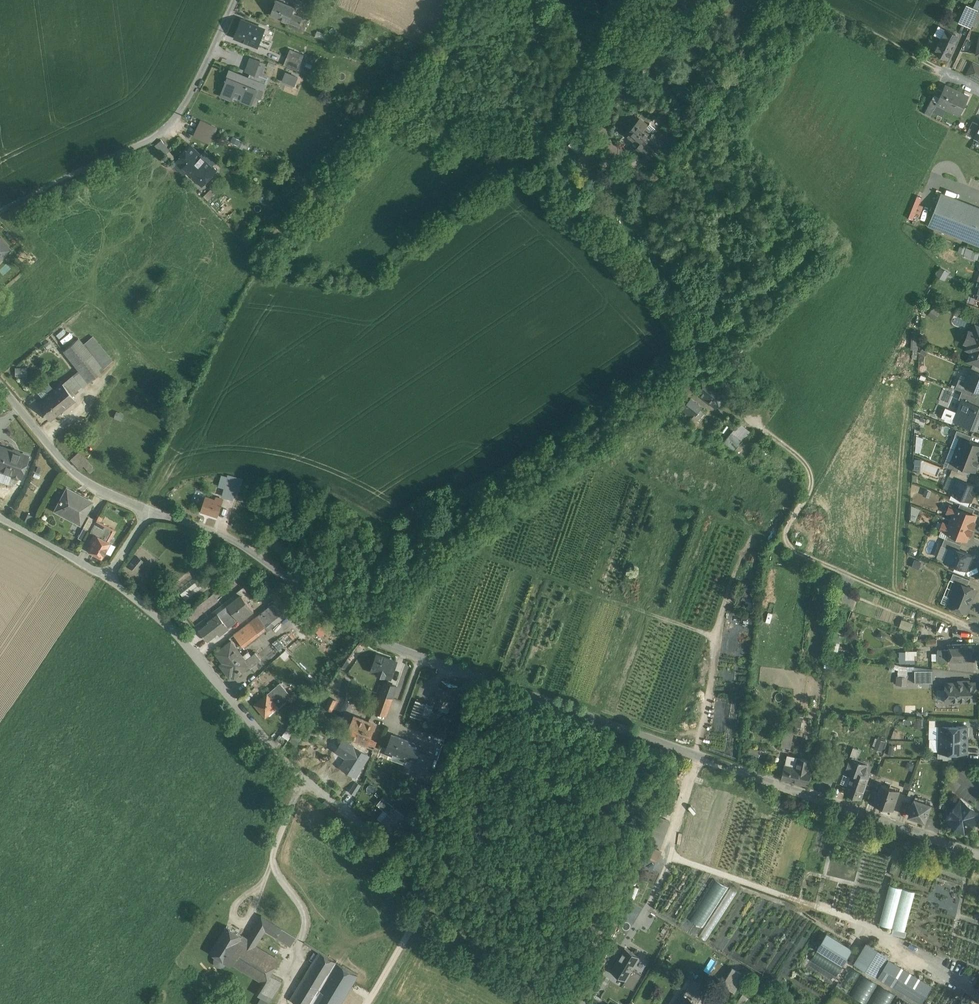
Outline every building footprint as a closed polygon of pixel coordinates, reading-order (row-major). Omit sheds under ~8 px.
[(279,0),(276,0),(270,14),(289,21),(293,12),(295,6),(279,0)] [(978,10),(967,5),(959,22),(971,27),(978,10)] [(303,16),(293,12),(289,21),(299,25),(303,16)] [(309,19),(303,16),(299,25),(305,28),(309,19)] [(265,28),(241,19),(235,36),(258,45),(265,28)] [(299,25),(289,21),(288,25),(303,32),(304,31),(305,28),(299,25)] [(956,34),(946,29),(934,52),(942,56),(944,58),(947,59),(948,59),(955,44),(952,42),(956,34)] [(304,54),(290,48),(287,56),(301,61),(304,54)] [(301,61),(287,56),(284,64),(298,69),(301,61)] [(264,63),(252,58),(247,70),(250,72),(259,75),(260,74),(264,63)] [(973,63),(968,74),(978,80),(978,66),(973,63)] [(283,79),(296,84),(300,74),(287,69),(283,79)] [(248,78),(229,70),(226,78),(227,79),(221,94),(232,98),(233,95),(252,103),(260,83),(265,85),(268,77),(260,74),(259,75),(250,72),(248,78)] [(968,97),(946,86),(941,84),(937,93),(941,95),(940,97),(938,96),(936,101),(938,102),(960,113),(968,97)] [(194,135),(212,142),(219,125),(201,118),(194,135)] [(657,128),(650,122),(649,124),(642,118),(640,120),(639,119),(626,133),(632,138),(633,137),(640,143),(634,150),(646,161),(667,137),(657,128)] [(973,135),(978,122),(972,120),(967,133),(973,135)] [(156,145),(164,152),(169,146),(161,139),(156,145)] [(210,167),(190,146),(177,159),(197,179),(210,167)] [(210,167),(197,179),(203,184),(211,175),(210,167)] [(941,192),(928,225),(970,242),(972,239),(978,242),(978,207),(941,192)] [(913,222),(915,214),(921,215),(924,202),(915,199),(908,221),(913,222)] [(10,249),(0,238),(0,258),(10,249)] [(976,326),(973,333),(969,331),(965,341),(969,343),(967,348),(973,350),(978,353),(978,327),(976,326)] [(83,344),(78,337),(63,351),(78,370),(88,382),(103,369),(83,344)] [(111,362),(104,354),(92,337),(83,344),(103,369),(111,362)] [(973,350),(969,359),(978,363),(978,353),(973,350)] [(971,369),(966,381),(965,384),(978,389),(978,372),(971,369)] [(78,370),(62,383),(71,395),(88,382),(78,370)] [(726,394),(705,376),(695,389),(716,406),(726,394)] [(965,384),(966,381),(959,378),(955,387),(962,390),(978,397),(978,389),(965,384)] [(62,383),(37,403),(50,418),(57,413),(74,399),(71,395),(62,383)] [(962,390),(959,398),(962,399),(963,399),(978,405),(978,397),(962,390)] [(963,399),(962,399),(958,412),(962,413),(959,421),(970,426),(971,426),(977,428),(978,423),(978,405),(963,399)] [(704,411),(690,400),(686,405),(689,408),(686,412),(697,420),(704,411)] [(123,415),(115,412),(113,419),(121,422),(123,415)] [(57,413),(50,418),(53,422),(60,417),(57,413)] [(751,431),(740,422),(732,431),(743,440),(751,431)] [(972,435),(957,429),(955,435),(961,437),(970,440),(972,435)] [(743,440),(732,431),(724,441),(735,450),(743,440)] [(961,437),(957,449),(978,458),(978,444),(970,440),(961,437)] [(0,446),(0,470),(12,474),(12,477),(17,478),(20,477),(21,477),(28,456),(0,446)] [(978,458),(957,449),(952,461),(960,465),(974,470),(978,458)] [(78,452),(70,460),(80,470),(83,467),(90,474),(95,470),(78,452)] [(960,465),(952,461),(949,460),(947,466),(952,468),(958,470),(960,465)] [(958,470),(952,468),(949,475),(958,478),(966,481),(969,474),(958,470)] [(227,482),(223,495),(233,497),(239,477),(229,474),(228,477),(227,482)] [(966,481),(958,478),(952,492),(970,500),(973,492),(974,493),(976,488),(975,487),(976,485),(966,481)] [(91,501),(67,488),(61,499),(59,499),(58,500),(59,501),(55,510),(80,523),(91,501)] [(215,498),(206,495),(201,509),(218,514),(223,498),(216,496),(215,498)] [(974,508),(960,502),(958,508),(972,513),(974,508)] [(958,508),(956,507),(950,505),(948,512),(953,514),(951,519),(972,527),(975,521),(973,521),(976,515),(972,513),(958,508)] [(96,520),(89,516),(83,527),(89,531),(96,520)] [(972,527),(951,519),(949,524),(944,522),(941,529),(948,532),(963,538),(966,539),(969,533),(970,534),(972,527)] [(102,524),(96,520),(90,531),(94,534),(96,535),(102,524)] [(102,524),(96,535),(94,534),(90,542),(92,543),(88,550),(101,557),(104,551),(108,554),(111,553),(114,546),(114,544),(106,540),(109,536),(112,529),(102,524)] [(963,538),(948,532),(946,538),(960,543),(963,538)] [(946,538),(945,537),(942,545),(950,548),(950,546),(959,549),(961,544),(960,543),(946,538)] [(959,549),(950,546),(950,548),(945,560),(967,569),(969,562),(968,560),(971,554),(959,549)] [(137,556),(129,565),(136,571),(144,562),(137,556)] [(970,579),(953,572),(950,579),(957,582),(957,581),(967,585),(970,579)] [(967,585),(957,581),(957,582),(955,589),(952,590),(950,594),(951,597),(948,604),(966,611),(972,598),(970,597),(974,588),(967,585)] [(186,596),(196,590),(193,585),(183,592),(186,596)] [(742,600),(753,600),(753,588),(743,588),(742,600)] [(300,604),(290,591),(285,594),(296,608),(300,604)] [(188,615),(197,625),(222,603),(213,592),(188,615)] [(285,594),(234,634),(244,647),(296,608),(285,594)] [(242,595),(228,606),(231,610),(222,618),(218,613),(212,619),(199,630),(207,640),(214,634),(215,636),(228,626),(227,625),(237,617),(240,621),(254,610),(242,595)] [(321,623),(309,611),(302,618),(306,622),(309,619),(317,628),(321,623)] [(911,629),(913,622),(902,619),(900,626),(911,629)] [(237,647),(232,639),(224,645),(225,645),(216,652),(227,666),(224,668),(230,676),(233,674),(235,676),(250,665),(251,667),(261,659),(256,652),(246,659),(237,647)] [(975,642),(951,642),(951,648),(939,648),(939,649),(940,661),(976,660),(975,642)] [(397,662),(377,654),(371,670),(391,677),(397,662)] [(908,684),(908,665),(898,665),(898,684),(908,684)] [(934,681),(933,668),(915,669),(916,682),(934,681)] [(458,686),(442,680),(435,699),(451,705),(458,686)] [(385,681),(381,692),(393,697),(397,685),(385,681)] [(975,682),(946,682),(946,688),(931,689),(931,693),(931,702),(975,701),(975,682)] [(280,683),(268,693),(267,693),(255,704),(265,716),(278,706),(279,707),(292,696),(280,683)] [(381,692),(375,709),(387,713),(393,697),(381,692)] [(331,697),(328,704),(333,706),(337,699),(331,697)] [(433,705),(427,702),(423,714),(430,716),(433,705)] [(376,723),(355,714),(347,732),(372,743),(374,738),(370,737),(376,723)] [(291,724),(283,735),(289,739),(296,728),(291,724)] [(784,730),(781,745),(789,747),(791,748),(794,725),(792,725),(785,724),(784,730)] [(953,725),(940,725),(940,726),(940,738),(967,739),(967,726),(953,725)] [(342,738),(332,733),(329,739),(338,744),(342,738)] [(413,741),(392,733),(387,747),(395,750),(392,756),(406,761),(407,757),(413,741)] [(443,743),(425,736),(421,744),(440,752),(443,743)] [(882,750),(885,740),(878,737),(874,747),(882,750)] [(967,739),(940,738),(939,751),(952,752),(967,752),(967,739)] [(368,755),(343,739),(337,750),(338,750),(348,756),(342,766),(355,775),(368,755)] [(421,744),(413,741),(407,757),(410,758),(408,765),(412,766),(411,770),(431,777),(440,752),(421,744)] [(853,747),(849,758),(855,759),(859,749),(853,747)] [(952,752),(939,751),(938,751),(938,757),(943,757),(943,759),(951,759),(952,752)] [(810,759),(788,753),(785,764),(784,763),(781,775),(808,782),(812,769),(808,768),(810,759)] [(855,759),(849,758),(845,769),(852,771),(844,792),(861,798),(869,774),(864,773),(867,764),(855,759)] [(830,770),(825,768),(821,779),(826,781),(830,770)] [(830,770),(826,781),(832,783),(835,772),(830,770)] [(356,781),(349,791),(355,794),(361,785),(356,781)] [(900,790),(882,784),(879,791),(875,803),(893,809),(900,790)] [(873,789),(869,800),(875,803),(879,791),(873,789)] [(915,791),(909,789),(905,800),(911,802),(915,791)] [(407,819),(393,807),(395,805),(383,795),(377,803),(389,813),(383,821),(396,832),(407,819)] [(926,799),(916,795),(909,814),(925,820),(930,804),(925,802),(926,799)] [(961,798),(946,817),(965,832),(978,813),(978,812),(961,798)] [(662,849),(670,820),(658,817),(646,857),(660,861),(664,850),(662,849)] [(699,937),(707,942),(737,892),(714,878),(689,920),(704,929),(699,937)] [(915,891),(890,884),(879,923),(904,930),(915,891)] [(279,959),(256,945),(265,930),(291,946),(296,937),(261,916),(248,938),(233,964),(264,983),(270,973),(279,959)] [(243,935),(227,925),(210,952),(217,956),(232,965),(233,964),(248,938),(243,935)] [(852,950),(826,934),(816,950),(842,966),(852,950)] [(888,956),(868,943),(855,963),(876,976),(888,956)] [(625,947),(611,968),(626,977),(624,981),(632,986),(641,972),(633,966),(640,956),(625,947)] [(291,999),(299,1003),(310,1003),(336,962),(320,952),(291,999)] [(877,976),(920,1003),(931,985),(888,959),(877,976)] [(310,1003),(340,1003),(348,991),(358,975),(336,962),(310,1003)] [(732,968),(723,983),(735,990),(744,975),(732,968)] [(264,983),(257,994),(262,997),(258,1003),(266,1003),(281,980),(270,973),(264,983)] [(680,1000),(680,999),(677,1003),(701,1003),(698,1001),(705,990),(691,982),(680,1000)] [(869,1003),(886,1003),(892,991),(878,984),(869,1003)] [(864,989),(864,986),(857,985),(856,996),(870,998),(871,990),(864,989)] [(616,991),(608,986),(603,995),(611,1000),(616,991)]
